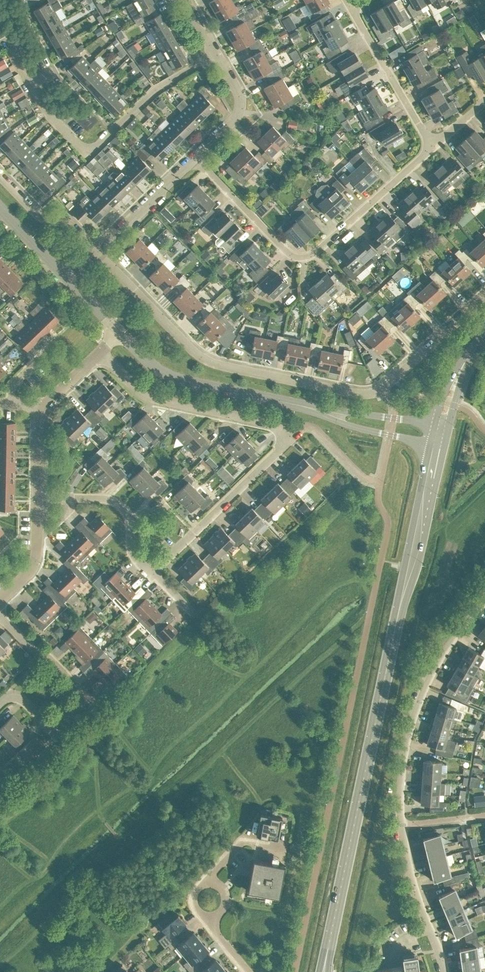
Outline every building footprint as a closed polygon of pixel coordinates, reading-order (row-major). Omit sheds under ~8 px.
[(55,11),(62,7),(58,0),(48,0),(49,2),(34,10),(37,15),(35,16),(38,21),(55,11)] [(141,17),(156,8),(153,3),(154,2),(154,0),(136,0),(133,2),(126,6),(134,21),(141,17)] [(214,12),(232,1),(232,0),(213,0),(209,2),(214,12)] [(276,0),(271,3),(274,8),(280,5),(276,0)] [(306,3),(311,13),(308,15),(311,20),(322,14),(319,9),(330,3),(328,0),(312,0),(306,3)] [(424,0),(410,0),(412,4),(407,7),(413,18),(423,12),(420,7),(426,4),(424,0)] [(426,4),(432,0),(436,8),(446,3),(444,0),(424,0),(426,4)] [(231,15),(234,20),(255,8),(252,2),(244,7),(243,4),(235,6),(232,1),(214,12),(220,21),(231,15)] [(392,1),(382,7),(392,25),(399,21),(402,27),(411,22),(404,10),(399,13),(392,1)] [(112,9),(109,4),(104,7),(107,13),(112,9)] [(392,25),(382,7),(371,14),(378,26),(373,29),(380,41),(390,35),(386,28),(392,25)] [(141,17),(150,32),(165,23),(163,18),(164,17),(163,14),(160,13),(159,14),(156,8),(141,17)] [(232,41),(249,31),(256,27),(251,19),(259,15),(255,8),(234,20),(237,25),(226,31),(232,41)] [(465,15),(462,9),(455,13),(459,19),(465,15)] [(42,24),(45,29),(60,20),(55,11),(38,21),(40,25),(42,24)] [(320,42),(325,39),(341,30),(338,25),(339,24),(336,19),(335,20),(330,12),(306,26),(310,33),(314,32),(320,42)] [(46,35),(48,40),(66,30),(60,20),(45,29),(48,34),(46,35)] [(107,24),(111,31),(112,31),(113,33),(117,30),(116,28),(118,27),(114,20),(107,24)] [(296,27),(293,22),(285,26),(289,32),(296,27)] [(150,32),(156,41),(173,31),(170,27),(168,28),(165,23),(150,32)] [(104,33),(104,32),(108,29),(105,24),(94,30),(97,36),(104,33)] [(53,43),(56,48),(71,39),(66,30),(48,40),(51,44),(53,43)] [(300,36),(297,30),(289,34),(293,40),(300,36)] [(341,30),(325,39),(329,45),(322,49),(328,58),(339,52),(336,47),(347,40),(341,30)] [(156,41),(161,50),(176,41),(173,37),(175,36),(173,31),(156,41)] [(248,44),(251,49),(262,43),(261,42),(269,38),(267,34),(259,39),(259,38),(255,40),(249,31),(232,41),(237,51),(248,44)] [(65,63),(69,60),(79,53),(84,49),(81,45),(76,48),(71,39),(56,48),(58,53),(57,54),(58,57),(61,57),(62,57),(65,63)] [(161,50),(166,60),(183,50),(181,45),(179,46),(176,41),(161,50)] [(249,70),(266,60),(272,57),(266,47),(264,48),(262,43),(251,49),(254,55),(243,61),(249,70)] [(400,63),(407,74),(422,65),(428,61),(419,45),(408,52),(411,57),(400,63)] [(297,48),(291,51),(296,60),(302,57),(297,48)] [(166,60),(161,63),(168,75),(174,72),(173,69),(187,60),(184,55),(186,54),(183,50),(166,60)] [(394,50),(388,53),(392,59),(397,56),(394,50)] [(478,57),(472,61),(466,51),(456,57),(468,77),(473,74),(478,82),(484,78),(484,70),(478,57)] [(73,72),(77,76),(90,64),(79,53),(69,60),(73,64),(69,68),(69,71),(72,74),(73,72)] [(340,68),(344,74),(361,64),(354,53),(341,61),(338,56),(326,63),(332,73),(340,68)] [(8,66),(4,59),(0,62),(0,71),(8,66)] [(83,85),(97,72),(102,67),(94,60),(90,64),(77,76),(81,80),(80,82),(83,85)] [(268,79),(271,77),(282,70),(277,61),(269,65),(266,60),(249,70),(254,80),(265,74),(268,79)] [(147,64),(141,68),(145,73),(151,69),(147,64)] [(361,64),(344,74),(347,80),(339,85),(345,96),(357,88),(354,83),(367,75),(361,64)] [(422,65),(407,74),(413,85),(424,78),(427,83),(437,77),(432,68),(426,71),(422,65)] [(0,71),(0,76),(3,80),(13,74),(8,66),(0,71)] [(465,75),(460,66),(452,71),(457,79),(465,75)] [(205,67),(199,70),(203,79),(210,76),(205,67)] [(154,74),(151,69),(145,73),(148,78),(154,74)] [(264,88),(269,98),(287,87),(282,78),(285,76),(282,70),(271,77),(274,82),(264,88)] [(88,88),(92,92),(105,79),(97,72),(83,85),(87,89),(88,88)] [(95,97),(98,101),(113,87),(105,79),(92,92),(96,96),(95,97)] [(421,99),(427,109),(444,99),(441,93),(448,89),(442,79),(427,88),(430,94),(421,99)] [(201,93),(193,101),(206,115),(214,107),(207,100),(212,95),(215,92),(207,84),(204,87),(203,86),(198,91),(201,93)] [(287,87),(269,98),(275,107),(285,101),(288,106),(301,99),(292,84),(287,87)] [(103,103),(107,107),(120,95),(113,87),(98,101),(102,105),(103,103)] [(359,102),(363,109),(381,99),(374,87),(364,94),(360,88),(348,95),(350,98),(354,105),(359,102)] [(11,95),(14,100),(24,94),(21,89),(11,95)] [(120,95),(107,107),(111,111),(110,113),(112,115),(115,115),(128,103),(120,95)] [(21,109),(26,106),(30,104),(26,97),(18,102),(21,109)] [(326,104),(322,98),(318,100),(322,107),(326,104)] [(157,103),(162,109),(166,105),(161,99),(157,103)] [(183,99),(180,103),(199,122),(206,115),(193,101),(189,105),(183,99)] [(381,99),(363,109),(370,120),(363,124),(366,129),(380,121),(377,116),(387,110),(381,99)] [(444,99),(427,109),(432,118),(442,113),(445,118),(458,110),(452,100),(447,103),(444,99)] [(181,112),(177,116),(191,130),(199,122),(180,103),(176,106),(181,112)] [(345,118),(341,111),(336,114),(340,121),(345,118)] [(26,120),(30,125),(39,120),(35,115),(26,120)] [(177,116),(169,123),(183,137),(191,130),(177,116)] [(0,121),(0,134),(10,128),(5,119),(0,121)] [(169,123),(162,131),(175,145),(183,137),(169,123)] [(383,123),(370,131),(375,140),(380,137),(385,145),(391,141),(394,146),(403,141),(400,136),(402,135),(395,123),(386,128),(383,123)] [(272,126),(265,134),(279,149),(287,141),(290,144),(294,140),(285,131),(281,135),(272,126)] [(465,139),(482,158),(484,159),(484,158),(484,136),(482,139),(474,130),(465,139)] [(7,153),(21,139),(14,131),(0,145),(0,146),(7,153)] [(151,135),(154,138),(168,152),(175,145),(162,131),(158,135),(154,131),(151,135)] [(337,140),(340,138),(336,133),(330,139),(338,148),(341,145),(337,140)] [(265,150),(261,154),(267,161),(270,163),(274,159),(275,160),(279,157),(275,153),(279,149),(265,134),(257,141),(265,150)] [(160,160),(168,152),(154,138),(151,135),(148,138),(151,141),(146,146),(144,144),(139,148),(148,157),(152,153),(160,160)] [(7,153),(15,161),(29,147),(21,139),(7,153)] [(482,158),(465,139),(456,147),(460,152),(456,156),(469,170),(482,158)] [(15,161),(22,169),(36,155),(32,150),(35,147),(32,144),(29,147),(15,161)] [(245,147),(237,154),(252,169),(260,162),(263,165),(267,161),(261,154),(258,151),(254,156),(245,147)] [(348,160),(356,168),(369,183),(378,175),(371,167),(377,162),(364,147),(358,152),(348,160)] [(137,155),(129,162),(143,177),(151,169),(144,161),(148,157),(139,148),(135,152),(137,155)] [(104,160),(108,156),(105,153),(102,149),(98,153),(102,156),(101,157),(104,160)] [(105,153),(108,156),(114,162),(118,158),(109,149),(105,153)] [(252,169),(237,154),(229,162),(238,171),(234,175),(243,184),(255,172),(252,169)] [(22,169),(30,176),(44,163),(36,155),(22,169)] [(143,177),(129,162),(126,166),(118,158),(114,162),(121,170),(135,184),(143,177)] [(67,165),(72,171),(79,164),(74,159),(67,165)] [(438,168),(452,183),(455,188),(469,175),(455,160),(451,164),(447,160),(438,168)] [(86,165),(93,171),(97,168),(90,161),(86,165)] [(30,176),(37,184),(51,170),(44,163),(30,176)] [(356,168),(351,172),(344,165),(335,172),(352,192),(357,188),(360,191),(369,183),(356,168)] [(452,183),(438,168),(429,176),(436,184),(432,188),(443,201),(448,197),(443,191),(452,183)] [(51,170),(37,184),(45,192),(52,185),(57,190),(66,181),(61,176),(59,178),(51,170)] [(110,174),(113,177),(127,192),(135,184),(121,170),(117,174),(112,172),(110,174)] [(285,179),(290,175),(286,171),(281,175),(285,179)] [(82,175),(79,173),(78,172),(71,180),(74,183),(82,175)] [(127,192),(113,177),(110,174),(108,176),(110,181),(106,185),(119,199),(127,192)] [(321,185),(319,187),(339,210),(349,202),(340,192),(345,188),(336,179),(329,186),(327,184),(321,185)] [(69,189),(75,184),(74,183),(71,180),(65,185),(69,189)] [(98,192),(112,207),(119,199),(106,185),(102,189),(98,186),(95,189),(98,192)] [(184,198),(192,207),(206,193),(197,185),(191,190),(187,186),(176,197),(180,202),(184,198)] [(265,199),(272,191),(267,186),(259,194),(265,199)] [(417,187),(408,195),(422,210),(430,202),(436,208),(440,204),(424,186),(420,190),(417,187)] [(339,210),(319,187),(317,189),(315,195),(317,197),(309,204),(317,213),(322,209),(330,218),(339,210)] [(98,192),(90,200),(104,214),(112,207),(98,192)] [(206,193),(192,207),(200,215),(195,220),(200,225),(213,212),(208,208),(214,202),(206,193)] [(79,204),(78,202),(70,210),(81,221),(89,214),(96,222),(104,214),(90,200),(85,195),(80,200),(81,201),(79,204)] [(422,210),(408,195),(399,203),(404,209),(400,213),(402,215),(413,228),(422,220),(417,214),(422,210)] [(298,206),(290,214),(296,221),(310,237),(319,228),(310,218),(314,214),(302,200),(297,205),(298,206)] [(164,216),(169,211),(164,207),(160,211),(164,216)] [(458,218),(464,225),(475,214),(470,208),(458,218)] [(214,231),(219,236),(234,222),(225,213),(215,223),(211,219),(201,228),(209,236),(214,231)] [(387,213),(378,222),(396,241),(409,229),(400,219),(396,223),(387,213)] [(310,237),(296,221),(290,226),(285,221),(278,228),(288,240),(293,236),(300,245),(310,237)] [(219,236),(215,240),(215,243),(218,246),(222,246),(224,248),(228,253),(237,244),(233,240),(242,231),(234,222),(219,236)] [(396,241),(378,222),(369,230),(373,234),(368,238),(373,243),(382,253),(396,241)] [(126,251),(134,259),(147,246),(139,238),(143,235),(139,230),(130,239),(134,243),(126,251)] [(430,237),(426,232),(421,236),(425,241),(430,237)] [(358,240),(349,248),(366,267),(379,255),(369,244),(365,248),(358,240)] [(248,264),(262,251),(253,242),(245,250),(240,246),(229,257),(233,262),(235,260),(244,268),(248,264)] [(461,252),(467,258),(470,261),(474,257),(482,266),(484,263),(484,253),(478,244),(469,252),(466,248),(461,252)] [(150,259),(154,263),(163,255),(158,250),(155,254),(147,246),(134,259),(141,267),(150,259)] [(167,250),(163,246),(159,250),(163,254),(167,250)] [(366,267),(349,248),(340,256),(347,264),(342,268),(352,279),(366,267)] [(458,257),(450,264),(462,278),(470,271),(463,262),(467,258),(461,252),(459,249),(454,253),(458,257)] [(262,251),(248,264),(253,269),(249,273),(252,277),(251,277),(256,282),(266,272),(262,268),(270,259),(262,251)] [(149,276),(157,284),(171,271),(163,263),(167,259),(163,255),(154,263),(158,268),(149,276)] [(398,266),(392,260),(389,263),(394,269),(398,266)] [(438,267),(433,271),(442,281),(446,277),(454,286),(462,278),(450,264),(441,271),(438,267)] [(409,271),(405,266),(404,265),(392,276),(392,277),(397,282),(409,271)] [(15,274),(8,267),(0,274),(0,289),(15,274)] [(173,284),(177,288),(186,279),(182,275),(178,278),(171,271),(157,284),(165,292),(173,284)] [(432,280),(424,287),(437,301),(445,293),(437,285),(442,281),(433,271),(429,276),(432,280)] [(327,273),(318,281),(331,296),(330,296),(334,300),(339,295),(347,288),(339,278),(335,282),(327,273)] [(0,289),(0,295),(6,290),(10,295),(23,282),(15,274),(0,289)] [(253,289),(258,294),(264,288),(273,297),(278,293),(283,297),(290,289),(286,285),(288,284),(278,274),(272,280),(268,276),(253,289)] [(173,300),(181,308),(194,295),(187,287),(191,283),(186,279),(177,288),(181,292),(173,300)] [(309,289),(314,295),(310,299),(305,304),(308,307),(316,316),(321,312),(329,304),(334,300),(330,296),(331,296),(318,281),(309,289)] [(369,291),(364,285),(360,289),(364,295),(369,291)] [(412,290),(408,294),(416,304),(421,300),(428,308),(437,301),(424,287),(416,294),(412,290)] [(399,309),(411,323),(420,316),(412,308),(416,304),(408,294),(403,298),(395,305),(399,309)] [(197,308),(201,312),(210,304),(206,299),(202,303),(194,295),(181,308),(189,316),(197,308)] [(250,310),(241,301),(235,306),(246,317),(249,311),(250,310)] [(197,325),(204,333),(218,319),(210,312),(214,308),(210,304),(201,312),(205,317),(197,325)] [(391,326),(395,322),(403,331),(411,323),(399,309),(395,305),(387,313),(383,317),(391,326)] [(36,306),(33,309),(51,327),(59,319),(46,307),(42,311),(36,306)] [(343,309),(347,314),(351,310),(347,306),(343,309)] [(35,318),(31,322),(43,335),(51,327),(33,309),(30,312),(35,318)] [(355,311),(348,317),(349,318),(352,316),(357,321),(360,318),(356,313),(355,311)] [(235,328),(222,315),(218,319),(204,333),(212,341),(220,333),(225,337),(230,332),(235,328)] [(378,321),(370,328),(374,332),(386,346),(394,339),(387,330),(391,326),(383,317),(378,321)] [(17,324),(13,319),(9,322),(14,327),(17,324)] [(21,321),(17,324),(35,342),(43,335),(31,322),(26,326),(21,321)] [(35,342),(17,324),(14,327),(20,333),(15,337),(27,350),(35,342)] [(251,354),(262,356),(265,338),(255,336),(256,330),(250,329),(247,342),(253,343),(251,354)] [(245,341),(247,334),(240,332),(238,338),(245,341)] [(386,346),(374,332),(365,339),(362,335),(357,339),(366,349),(370,345),(378,354),(386,346)] [(275,347),(281,349),(283,336),(277,335),(276,340),(265,338),(262,356),(272,359),(275,347)] [(284,361),(295,363),(299,345),(288,343),(289,337),(283,336),(281,349),(286,350),(284,361)] [(353,338),(347,340),(350,347),(355,344),(353,338)] [(308,354),(314,355),(316,343),(310,342),(309,347),(299,345),(295,363),(306,366),(308,354)] [(317,368),(328,370),(332,352),(321,350),(322,344),(316,343),(314,355),(320,357),(317,368)] [(332,352),(328,370),(339,373),(341,361),(347,362),(350,350),(344,349),(343,354),(332,352)] [(103,383),(94,392),(108,406),(114,400),(117,402),(118,403),(125,396),(116,388),(112,392),(103,383)] [(95,409),(90,413),(98,422),(105,415),(104,415),(103,411),(108,406),(94,392),(86,400),(95,409)] [(77,408),(69,417),(82,431),(88,425),(91,427),(92,428),(98,422),(90,413),(86,417),(77,408)] [(125,422),(133,415),(128,410),(121,417),(125,422)] [(132,426),(141,434),(155,421),(146,412),(143,416),(138,411),(130,419),(134,424),(132,426)] [(82,431),(69,417),(60,425),(69,434),(64,438),(72,447),(79,440),(78,440),(77,436),(82,431)] [(155,421),(141,434),(149,443),(151,441),(155,446),(164,438),(159,433),(163,429),(155,421)] [(175,436),(184,444),(198,431),(190,422),(186,426),(181,421),(173,429),(177,434),(175,436)] [(15,434),(15,423),(0,422),(0,434),(15,434)] [(108,434),(103,429),(98,434),(103,439),(108,434)] [(198,431),(184,444),(192,453),(194,451),(198,456),(207,448),(202,443),(206,439),(198,431)] [(225,446),(233,454),(247,441),(239,432),(235,436),(230,431),(222,439),(226,444),(225,446)] [(15,445),(15,434),(0,434),(0,444),(15,445)] [(114,436),(102,446),(107,452),(119,441),(114,436)] [(247,441),(233,454),(241,463),(243,461),(247,466),(256,458),(252,453),(255,449),(247,441)] [(15,455),(15,445),(0,444),(0,455),(15,455)] [(95,477),(96,478),(110,464),(105,459),(106,455),(107,454),(101,447),(92,456),(96,461),(88,469),(91,473),(90,474),(94,478),(95,477)] [(139,462),(142,459),(144,457),(140,452),(134,458),(139,462)] [(15,466),(15,455),(0,455),(0,466),(15,466)] [(178,460),(174,456),(170,460),(174,464),(178,460)] [(303,458),(295,466),(308,480),(317,472),(315,470),(320,465),(312,457),(307,461),(303,458)] [(137,488),(137,489),(152,475),(146,470),(148,466),(149,466),(142,459),(134,467),(138,472),(129,480),(133,484),(132,485),(136,489),(137,488)] [(110,464),(96,478),(104,486),(113,478),(118,482),(129,471),(126,469),(124,472),(120,467),(119,468),(115,470),(110,464)] [(224,464),(218,470),(229,481),(235,476),(224,464)] [(14,477),(15,466),(0,466),(0,477),(14,477)] [(290,478),(286,482),(294,491),(298,486),(300,488),(308,480),(295,466),(286,474),(290,478)] [(182,503),(196,490),(191,484),(193,481),(194,480),(187,473),(184,476),(178,481),(183,486),(174,495),(177,498),(176,499),(180,504),(182,503)] [(152,475),(137,489),(146,497),(155,489),(159,494),(168,485),(161,478),(160,479),(157,481),(152,475)] [(14,488),(14,477),(0,477),(0,488),(14,488)] [(278,483),(269,491),(283,505),(291,497),(290,495),(294,491),(286,482),(281,486),(278,483)] [(14,499),(14,488),(0,488),(0,498),(14,499)] [(196,490),(182,503),(191,512),(199,503),(204,508),(213,500),(206,493),(205,494),(202,495),(196,490)] [(264,503),(260,507),(268,516),(272,511),(274,513),(283,505),(269,491),(260,499),(264,503)] [(308,514),(320,503),(310,493),(299,504),(308,514)] [(0,498),(0,510),(14,510),(14,499),(0,498)] [(252,508),(243,516),(257,530),(265,522),(264,520),(268,516),(260,507),(255,511),(252,508)] [(84,517),(79,521),(99,542),(112,530),(97,515),(90,523),(84,517)] [(238,528),(234,532),(242,541),(247,536),(248,538),(257,530),(243,516),(235,524),(238,528)] [(81,532),(73,539),(87,554),(99,542),(79,521),(75,526),(81,532)] [(221,527),(212,536),(226,550),(231,544),(235,546),(236,547),(242,541),(234,532),(229,536),(221,527)] [(212,553),(208,557),(216,566),(223,559),(222,559),(220,555),(226,550),(212,536),(204,544),(212,553)] [(55,545),(67,558),(68,558),(75,566),(76,565),(87,554),(73,539),(65,546),(60,540),(55,545)] [(249,549),(243,543),(239,546),(245,553),(249,549)] [(195,552),(186,561),(200,575),(205,569),(209,571),(210,572),(216,566),(208,557),(204,561),(195,552)] [(69,568),(61,575),(73,588),(73,587),(80,580),(83,583),(88,578),(76,565),(75,566),(68,558),(67,558),(63,562),(69,568)] [(200,575),(186,561),(178,569),(186,578),(182,583),(190,591),(197,584),(196,584),(194,580),(200,575)] [(126,571),(121,567),(100,587),(112,599),(127,585),(120,577),(126,571)] [(104,571),(92,582),(98,588),(110,577),(104,571)] [(43,581),(47,585),(64,602),(76,590),(73,587),(73,588),(61,575),(54,583),(48,577),(43,581)] [(48,595),(41,602),(55,617),(67,605),(64,602),(47,585),(42,589),(48,595)] [(124,611),(127,608),(145,591),(144,591),(140,586),(134,592),(127,585),(112,599),(124,611)] [(127,608),(139,620),(153,606),(146,598),(152,593),(147,588),(144,591),(145,591),(127,608)] [(55,617),(41,602),(33,610),(27,604),(22,609),(42,630),(55,617)] [(139,620),(150,632),(171,612),(167,608),(161,614),(153,606),(139,620)] [(171,612),(150,632),(162,645),(177,630),(170,623),(175,617),(171,612)] [(73,628),(76,625),(75,623),(71,627),(70,626),(68,629),(71,632),(74,629),(73,628)] [(77,653),(92,639),(80,627),(59,647),(64,652),(70,646),(73,649),(72,650),(75,654),(77,653)] [(5,650),(3,648),(8,643),(0,635),(0,655),(5,650)] [(58,641),(54,637),(49,641),(53,645),(58,641)] [(79,667),(83,671),(104,651),(92,639),(77,653),(74,656),(78,660),(82,664),(79,667)] [(140,644),(135,649),(141,655),(146,650),(140,644)] [(463,657),(478,665),(481,660),(484,663),(484,649),(484,648),(480,654),(468,647),(463,657)] [(93,670),(101,678),(116,663),(104,651),(83,671),(87,676),(93,670)] [(458,660),(455,665),(473,675),(473,674),(478,665),(463,657),(460,661),(458,660)] [(116,663),(101,678),(108,685),(102,691),(107,696),(128,676),(116,663)] [(454,671),(452,675),(472,687),(478,677),(473,674),(473,675),(455,665),(452,670),(454,671)] [(472,687),(452,675),(446,685),(458,692),(455,698),(466,702),(475,688),(472,687)] [(439,702),(436,713),(456,719),(460,720),(465,704),(454,700),(452,706),(439,702)] [(432,717),(430,722),(450,728),(451,722),(455,723),(456,719),(436,713),(434,718),(432,717)] [(7,737),(21,723),(13,715),(4,723),(0,719),(0,732),(2,732),(7,737)] [(431,728),(429,733),(450,740),(452,735),(448,733),(450,728),(430,722),(429,728),(431,728)] [(17,754),(20,750),(25,745),(21,741),(30,732),(21,723),(7,737),(12,742),(11,746),(10,747),(17,754)] [(450,740),(429,733),(426,744),(439,748),(438,754),(452,757),(453,751),(447,749),(450,740)] [(20,750),(25,756),(23,760),(29,767),(38,759),(33,754),(42,745),(34,736),(25,745),(20,750)] [(423,760),(423,771),(440,772),(441,761),(423,760)] [(420,776),(419,782),(439,783),(440,777),(446,777),(446,773),(440,772),(423,771),(422,776),(420,776)] [(444,794),(445,783),(439,783),(419,782),(419,787),(421,787),(421,793),(439,794),(444,794)] [(439,794),(421,793),(420,804),(434,805),(433,812),(448,811),(448,802),(438,801),(439,794)] [(474,807),(484,805),(484,795),(473,796),(474,807)] [(256,835),(267,837),(271,815),(260,813),(256,835)] [(271,815),(267,837),(278,839),(282,817),(271,815)] [(426,837),(423,838),(425,849),(442,844),(440,834),(437,834),(436,830),(425,832),(426,837)] [(425,849),(428,859),(445,855),(442,844),(425,849)] [(428,859),(430,870),(447,865),(445,855),(428,859)] [(247,890),(279,896),(285,865),(253,859),(247,890)] [(442,878),(444,885),(456,881),(454,875),(450,876),(447,865),(430,870),(433,880),(442,878)] [(438,896),(442,906),(459,899),(455,890),(462,887),(459,880),(456,881),(444,885),(446,892),(438,896)] [(442,906),(447,916),(463,909),(459,899),(442,906)] [(447,916),(451,926),(467,919),(463,909),(447,916)] [(165,948),(168,945),(177,937),(173,933),(186,923),(187,923),(187,922),(182,916),(181,918),(178,914),(172,919),(168,914),(158,922),(166,932),(158,939),(165,948)] [(463,933),(465,940),(477,937),(475,928),(471,929),(467,919),(451,926),(455,936),(463,933)] [(177,945),(184,954),(200,941),(201,941),(202,940),(197,934),(196,935),(193,932),(181,942),(177,937),(168,945),(172,950),(177,945)] [(484,956),(482,945),(480,946),(477,937),(465,940),(467,947),(459,949),(460,960),(478,957),(484,956)] [(190,971),(191,971),(199,965),(196,960),(209,950),(210,950),(205,943),(203,945),(201,941),(200,941),(184,954),(182,955),(187,961),(183,964),(190,971)] [(377,971),(379,971),(419,971),(417,955),(402,957),(403,966),(377,970),(377,971)] [(484,956),(478,957),(460,960),(462,970),(479,968),(484,967),(484,963),(484,956)] [(223,968),(224,967),(219,961),(218,962),(215,959),(203,969),(199,965),(191,971),(218,971),(223,968)]
